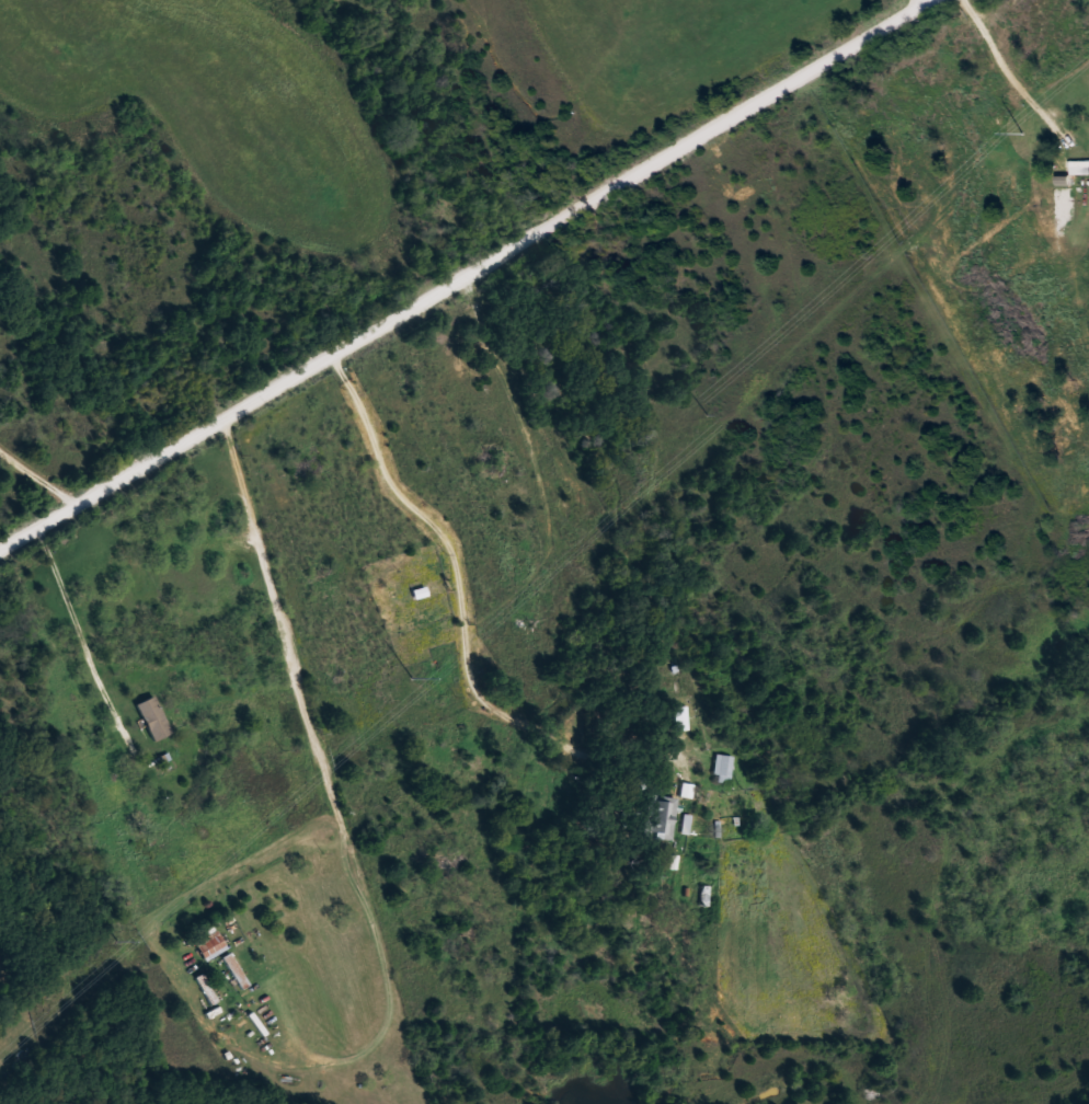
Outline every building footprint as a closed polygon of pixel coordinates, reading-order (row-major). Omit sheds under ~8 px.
[(1073,160),(1073,174),(1088,174),(1088,160),(1073,160)] [(173,731),(155,694),(137,703),(155,740),(173,731)] [(688,704),(674,704),(674,728),(688,728),(688,704)] [(731,782),(734,754),(716,753),(713,781),(731,782)] [(651,837),(672,839),(677,797),(656,794),(651,837)] [(197,941),(207,959),(229,947),(219,929),(197,941)] [(242,987),(250,983),(232,952),(224,956),(242,987)] [(198,976),(211,1003),(218,999),(205,972),(198,976)]
